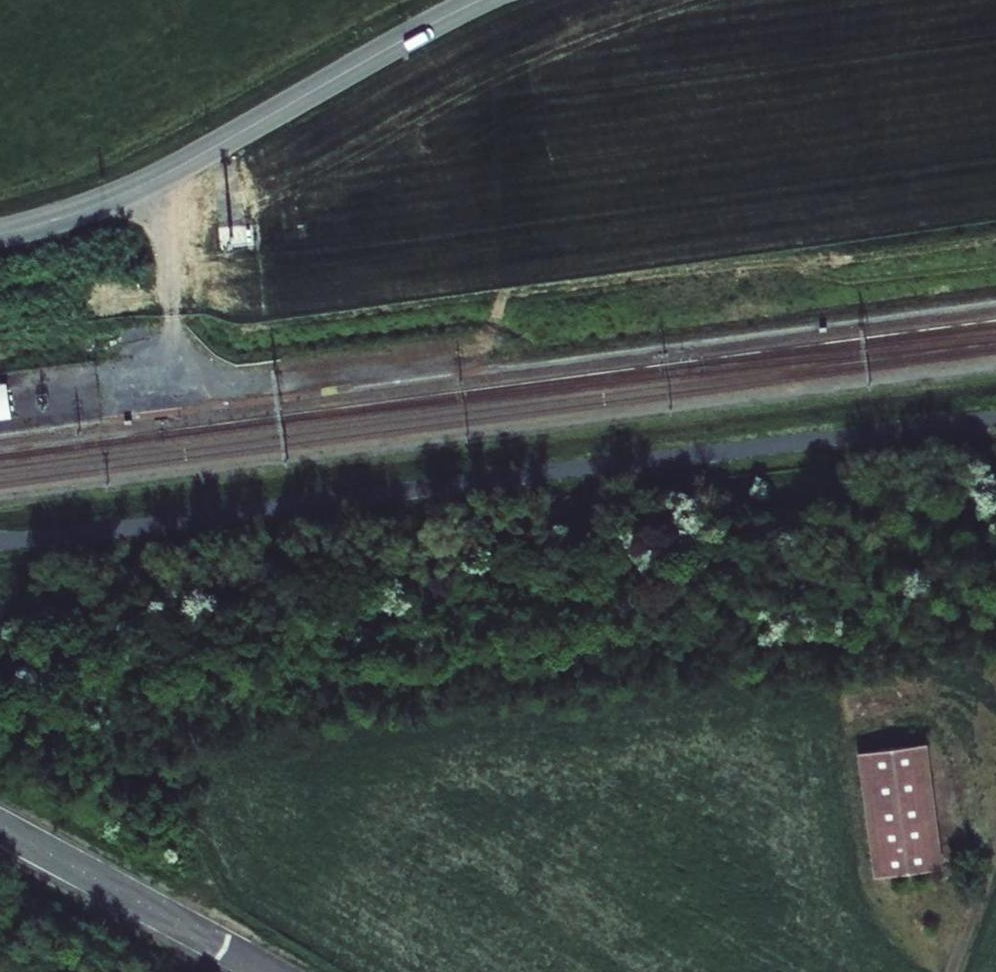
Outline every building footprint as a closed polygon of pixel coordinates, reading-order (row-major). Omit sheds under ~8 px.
[(0,387),(0,423),(9,422),(5,386),(0,387)] [(875,876),(941,868),(926,743),(860,751),(875,876)]
